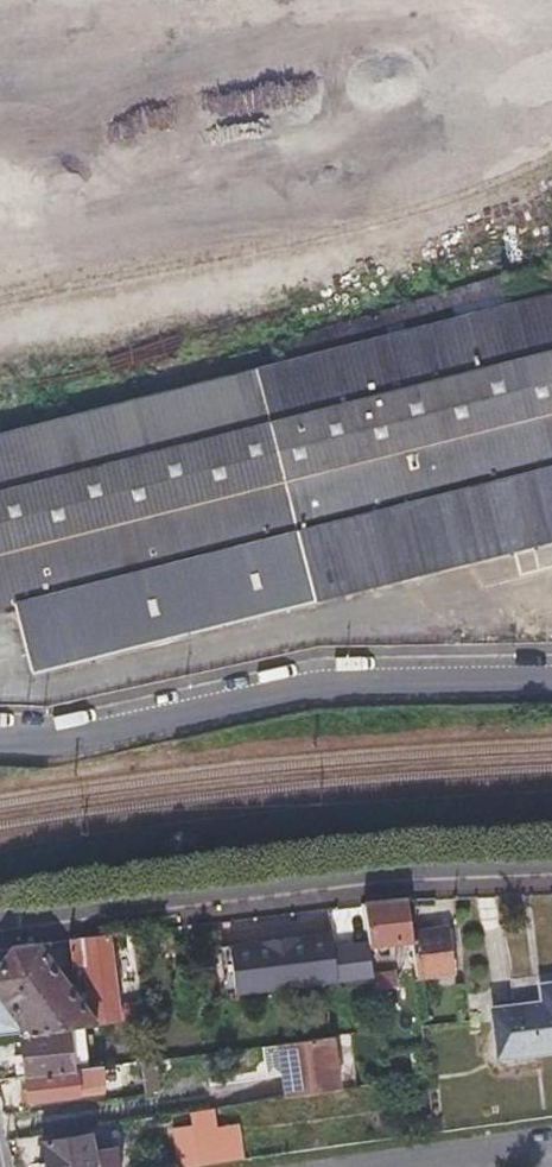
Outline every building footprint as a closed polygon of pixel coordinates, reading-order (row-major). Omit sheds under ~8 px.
[(251,348),(253,362),(447,313),(449,319),(0,435),(0,606),(6,605),(24,673),(551,542),(551,272),(251,348)] [(411,938),(410,931),(405,898),(363,902),(369,945),(411,938)] [(445,928),(436,929),(427,930),(410,931),(411,938),(415,966),(417,980),(452,975),(445,928)] [(107,933),(68,938),(73,965),(83,964),(92,1011),(101,1022),(146,1016),(144,1000),(121,1003),(107,933)] [(356,978),(354,960),(351,941),(314,945),(319,983),(356,978)] [(34,943),(9,946),(0,959),(0,1034),(19,1032),(22,1054),(13,1055),(15,1072),(24,1071),(25,1075),(92,1067),(87,1023),(101,1022),(92,1011),(34,943)] [(417,980),(415,966),(403,968),(405,986),(418,984),(417,980)] [(376,990),(386,989),(397,987),(395,969),(373,972),(376,990)] [(543,987),(545,1003),(495,1011),(502,1055),(551,1048),(551,985),(543,987)] [(344,1088),(335,1036),(279,1043),(288,1096),(344,1088)] [(101,1066),(103,1080),(179,1070),(177,1056),(101,1066)] [(92,1067),(25,1075),(27,1098),(104,1088),(103,1080),(101,1066),(92,1067)] [(241,1128),(236,1104),(191,1111),(195,1128),(203,1166),(272,1155),(265,1122),(241,1128)] [(195,1128),(177,1132),(185,1166),(194,1166),(203,1166),(195,1128)] [(68,1136),(44,1140),(50,1166),(123,1166),(120,1156),(97,1160),(95,1151),(91,1132),(68,1136)] [(118,1146),(95,1151),(97,1160),(120,1156),(118,1146)]
